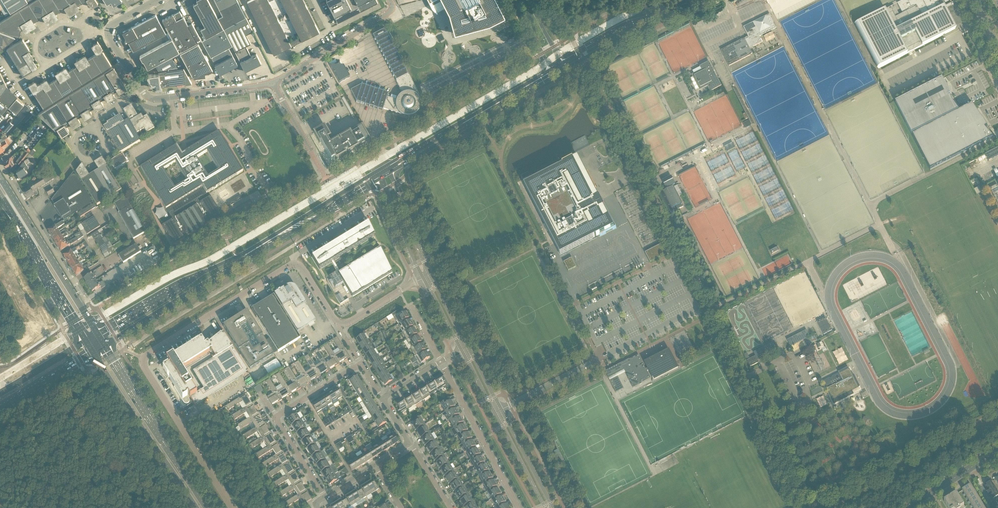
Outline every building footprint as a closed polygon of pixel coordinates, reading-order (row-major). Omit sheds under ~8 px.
[(11,12),(30,0),(3,0),(11,12)] [(29,3),(38,18),(43,15),(47,21),(48,23),(49,22),(53,20),(40,0),(34,0),(29,3)] [(53,20),(57,17),(56,16),(57,15),(56,13),(60,10),(54,0),(40,0),(53,20)] [(60,10),(65,7),(69,13),(70,12),(71,14),(75,12),(67,0),(54,0),(60,10)] [(75,12),(79,9),(78,7),(79,7),(77,5),(82,2),(81,0),(67,0),(75,12)] [(218,17),(209,0),(197,0),(198,2),(193,4),(205,26),(201,28),(206,37),(224,28),(218,17)] [(218,17),(224,28),(246,16),(238,0),(215,0),(223,14),(218,17)] [(247,1),(274,55),(319,32),(304,0),(250,0),(247,1)] [(378,2),(377,0),(326,0),(338,23),(378,2)] [(402,12),(407,16),(412,13),(404,13),(411,9),(413,10),(417,4),(414,2),(421,2),(422,0),(403,0),(402,12)] [(434,7),(432,8),(437,14),(438,14),(437,13),(440,12),(439,11),(447,8),(447,9),(449,13),(455,33),(455,32),(489,24),(504,16),(496,0),(430,0),(434,7)] [(897,3),(903,14),(899,16),(894,5),(890,7),(890,8),(886,9),(883,11),(859,23),(858,24),(856,25),(863,37),(866,41),(865,42),(870,52),(871,51),(873,55),(872,56),(878,68),(879,69),(955,29),(954,29),(945,10),(942,12),(941,11),(940,9),(939,7),(944,4),(942,0),(904,0),(897,3)] [(29,3),(19,9),(31,28),(35,26),(36,25),(35,23),(34,21),(38,18),(29,3)] [(0,21),(0,30),(7,31),(7,33),(15,35),(20,36),(20,35),(19,35),(21,29),(23,28),(25,30),(26,31),(27,31),(31,28),(19,9),(0,21)] [(198,42),(202,40),(192,22),(188,24),(183,15),(183,16),(180,10),(162,19),(172,38),(140,56),(143,61),(146,68),(147,68),(148,68),(155,64),(157,67),(161,64),(160,62),(180,51),(180,52),(198,42)] [(133,26),(123,31),(126,36),(125,36),(127,39),(125,39),(125,40),(125,41),(125,42),(126,42),(127,42),(128,41),(133,51),(166,33),(156,14),(133,26)] [(749,38),(745,40),(745,39),(742,40),(721,50),(729,66),(750,55),(752,54),(749,48),(753,46),(753,47),(762,42),(759,37),(761,36),(760,33),(771,28),(765,16),(743,27),(749,38)] [(224,28),(243,66),(245,71),(261,63),(256,53),(251,55),(246,46),(251,43),(246,34),(253,31),(246,17),(224,28)] [(232,45),(230,41),(224,28),(202,40),(220,74),(225,71),(226,71),(228,70),(229,69),(238,64),(228,47),(232,45)] [(389,69),(389,68),(390,68),(392,72),(391,72),(391,73),(392,72),(394,76),(393,76),(393,77),(394,76),(396,81),(402,94),(401,94),(400,95),(399,96),(399,97),(398,98),(397,99),(397,100),(387,97),(388,93),(362,85),(351,91),(356,102),(356,103),(357,102),(361,103),(360,104),(361,104),(361,103),(365,105),(369,106),(369,107),(369,106),(373,107),(373,108),(374,108),(378,109),(377,109),(377,110),(378,110),(378,109),(383,110),(383,109),(399,114),(400,115),(401,115),(401,116),(402,116),(403,117),(404,117),(405,117),(406,118),(408,118),(409,118),(410,118),(411,117),(412,117),(413,116),(415,116),(416,115),(417,114),(418,113),(418,112),(419,111),(419,110),(420,109),(420,108),(420,107),(421,106),(421,105),(420,104),(420,103),(420,102),(420,101),(419,99),(421,98),(409,74),(408,75),(385,29),(373,35),(375,40),(377,44),(379,48),(379,49),(379,48),(381,52),(383,56),(383,57),(384,56),(385,60),(385,61),(386,60),(387,64),(388,64),(390,68),(389,68),(389,69)] [(15,38),(0,33),(0,50),(15,38)] [(7,48),(23,75),(37,66),(30,56),(32,55),(29,51),(30,50),(30,49),(23,38),(7,48)] [(93,44),(92,45),(93,47),(95,50),(97,53),(92,55),(102,71),(112,65),(102,50),(103,49),(97,40),(98,41),(93,44)] [(180,52),(191,73),(194,77),(206,76),(205,72),(208,72),(213,69),(198,43),(180,52)] [(84,55),(80,58),(92,77),(102,71),(92,55),(88,58),(86,56),(85,55),(84,55)] [(77,65),(73,68),(82,83),(92,77),(80,58),(76,60),(75,61),(76,63),(77,65)] [(340,59),(329,65),(339,83),(350,77),(340,59)] [(704,86),(705,85),(709,83),(712,90),(721,86),(709,62),(700,67),(703,72),(695,76),(698,82),(699,84),(701,87),(704,86)] [(112,66),(106,70),(116,87),(120,93),(119,91),(121,90),(122,91),(127,88),(114,67),(113,68),(112,66)] [(65,67),(61,70),(73,89),(82,83),(73,68),(68,70),(67,68),(66,67),(65,67)] [(147,77),(153,86),(154,87),(155,87),(156,87),(162,87),(162,86),(161,86),(161,85),(185,82),(185,83),(192,83),(184,68),(183,67),(159,70),(159,73),(149,74),(148,74),(148,75),(147,75),(147,76),(147,77)] [(58,77),(54,80),(63,95),(73,89),(61,70),(57,72),(56,73),(57,75),(58,77)] [(106,70),(94,78),(104,95),(108,101),(109,101),(108,101),(115,96),(113,92),(112,92),(111,92),(112,91),(111,90),(116,87),(106,70)] [(94,78),(82,86),(93,104),(97,110),(97,109),(104,105),(101,100),(100,100),(99,99),(100,99),(99,98),(104,95),(94,78)] [(45,79),(41,82),(53,101),(63,95),(54,80),(49,83),(48,80),(47,79),(45,79)] [(942,79),(895,102),(899,110),(905,122),(912,135),(958,111),(950,94),(942,79)] [(53,101),(41,82),(38,84),(36,82),(35,83),(34,81),(30,84),(29,83),(44,107),(53,101)] [(82,86),(70,93),(81,112),(85,119),(86,118),(85,118),(92,114),(90,109),(89,110),(89,109),(89,108),(88,107),(93,104),(82,86)] [(0,96),(0,111),(3,113),(8,107),(16,113),(24,105),(17,98),(18,97),(7,87),(0,95),(0,96)] [(70,93),(57,101),(70,120),(74,127),(81,122),(78,117),(77,117),(76,116),(77,116),(76,115),(81,112),(70,93)] [(70,120),(57,101),(38,113),(56,129),(58,128),(62,136),(63,136),(62,135),(69,131),(66,125),(66,126),(65,125),(65,123),(70,120)] [(926,128),(912,135),(929,167),(930,170),(971,149),(993,138),(991,135),(987,127),(984,129),(972,105),(926,128)] [(124,113),(128,120),(137,134),(144,130),(147,134),(154,130),(154,129),(154,130),(147,118),(143,121),(142,119),(139,119),(138,119),(131,108),(124,113)] [(24,119),(29,123),(36,116),(31,111),(24,119)] [(120,116),(112,121),(116,127),(118,126),(130,147),(141,141),(137,134),(128,120),(123,123),(123,122),(122,122),(122,121),(120,116)] [(751,125),(749,120),(743,123),(745,129),(751,125)] [(10,121),(4,128),(8,131),(14,124),(12,123),(10,121)] [(116,127),(112,121),(107,124),(108,125),(104,127),(120,154),(130,147),(118,126),(116,127)] [(359,145),(352,134),(350,135),(350,134),(340,140),(340,141),(338,142),(338,141),(331,145),(330,145),(331,145),(330,143),(329,143),(327,139),(330,137),(324,127),(314,133),(320,143),(320,142),(331,161),(335,159),(336,161),(346,155),(344,153),(347,152),(348,154),(358,148),(356,146),(359,145)] [(352,133),(352,134),(359,145),(360,147),(370,142),(362,128),(352,133)] [(209,195),(208,196),(206,194),(243,172),(219,132),(182,154),(177,146),(141,168),(172,220),(162,226),(171,241),(174,245),(184,239),(184,238),(187,236),(187,237),(208,224),(207,223),(211,221),(211,222),(222,216),(210,197),(209,195)] [(9,140),(6,135),(0,139),(0,146),(9,140)] [(0,146),(0,152),(2,151),(5,149),(3,146),(10,142),(9,140),(0,146)] [(985,154),(989,161),(997,156),(997,147),(985,154)] [(25,149),(16,160),(20,163),(29,152),(25,149)] [(110,162),(115,171),(127,163),(122,154),(110,162)] [(10,165),(14,163),(12,159),(13,158),(14,157),(13,156),(12,157),(11,155),(3,161),(6,166),(9,164),(10,165)] [(99,170),(94,173),(109,198),(121,190),(102,159),(101,159),(102,159),(95,164),(99,170)] [(595,189),(596,188),(588,172),(587,173),(586,173),(584,169),(578,159),(563,166),(525,186),(560,256),(580,246),(582,245),(586,243),(588,242),(597,237),(598,236),(600,236),(606,233),(613,230),(616,228),(601,199),(601,200),(600,200),(594,189),(595,189)] [(22,167),(16,170),(20,176),(24,173),(28,171),(26,168),(29,166),(28,165),(25,160),(24,160),(20,165),(22,167)] [(109,198),(94,173),(89,176),(82,166),(82,165),(76,173),(97,205),(109,198)] [(23,192),(27,200),(28,199),(32,197),(34,196),(33,193),(32,192),(53,179),(55,178),(54,178),(50,172),(41,177),(42,179),(29,187),(29,188),(23,192)] [(74,173),(74,172),(52,199),(51,201),(55,206),(56,209),(62,218),(64,221),(77,213),(80,218),(81,217),(88,213),(84,208),(93,202),(74,173)] [(671,213),(674,211),(683,207),(673,187),(672,188),(671,186),(675,184),(671,177),(663,181),(666,188),(663,190),(662,189),(659,190),(671,213)] [(990,188),(997,204),(997,187),(997,185),(990,188)] [(50,199),(54,196),(53,194),(54,193),(52,188),(46,192),(50,199)] [(240,195),(227,203),(229,207),(242,199),(240,195)] [(88,213),(96,208),(93,202),(84,208),(88,213)] [(133,239),(146,231),(131,205),(118,213),(133,239)] [(631,213),(627,213),(629,220),(633,220),(634,222),(634,223),(639,223),(639,222),(640,221),(641,223),(641,216),(637,216),(637,215),(635,210),(635,212),(631,213)] [(81,224),(84,230),(97,222),(94,216),(88,220),(81,224)] [(50,236),(51,236),(59,231),(57,229),(64,224),(62,222),(48,231),(49,233),(49,234),(49,235),(50,236)] [(97,222),(84,230),(87,235),(100,227),(97,222)] [(340,272),(333,261),(375,236),(368,223),(312,257),(319,270),(332,262),(353,297),(392,272),(380,248),(340,272)] [(51,236),(54,241),(68,232),(67,230),(60,234),(59,231),(51,236)] [(91,235),(96,242),(102,239),(98,231),(91,235)] [(54,241),(57,246),(65,242),(63,239),(70,235),(68,232),(54,241)] [(75,235),(78,240),(83,237),(80,232),(75,235)] [(96,242),(99,248),(105,244),(108,242),(105,238),(103,240),(102,239),(96,242)] [(65,242),(57,246),(57,247),(57,248),(58,249),(59,249),(59,250),(59,249),(61,251),(65,249),(73,244),(71,241),(68,243),(67,240),(65,242)] [(105,244),(99,248),(101,251),(107,247),(108,249),(109,248),(110,247),(112,246),(109,242),(108,242),(105,244)] [(118,255),(120,259),(123,263),(140,252),(136,244),(118,255)] [(662,244),(645,253),(646,255),(649,260),(650,262),(667,253),(662,244)] [(67,253),(63,256),(64,258),(65,259),(64,259),(65,261),(66,261),(74,256),(72,254),(77,251),(75,248),(67,253)] [(102,253),(105,258),(110,255),(109,254),(112,253),(109,248),(108,249),(102,253)] [(74,256),(66,261),(69,266),(81,259),(83,258),(81,255),(79,257),(77,254),(74,256)] [(81,259),(69,266),(72,271),(80,267),(82,265),(83,265),(83,264),(81,262),(85,260),(83,258),(81,259)] [(576,267),(572,258),(564,262),(568,271),(576,267)] [(73,272),(72,272),(73,274),(74,274),(74,275),(75,275),(76,276),(80,274),(88,269),(86,266),(84,268),(82,269),(80,267),(72,271),(73,272)] [(873,292),(887,285),(887,284),(880,271),(868,272),(866,273),(867,275),(871,275),(872,278),(873,282),(871,283),(871,284),(871,292),(873,292)] [(87,286),(88,286),(95,281),(93,278),(95,277),(93,274),(84,280),(88,286),(87,286)] [(95,281),(88,286),(92,292),(91,292),(92,292),(101,287),(101,286),(102,288),(106,287),(102,282),(100,283),(99,283),(97,284),(95,281)] [(298,291),(297,289),(296,288),(295,288),(295,287),(294,286),(292,286),(291,286),(290,286),(289,286),(288,286),(287,287),(286,287),(287,289),(285,290),(284,289),(274,295),(298,332),(316,320),(305,304),(306,304),(298,291)] [(274,295),(259,304),(258,305),(259,305),(255,307),(251,309),(270,339),(278,352),(300,338),(274,295)] [(398,324),(408,318),(405,313),(406,312),(404,314),(401,309),(392,314),(393,313),(395,316),(393,316),(398,324)] [(809,319),(821,314),(819,309),(816,310),(818,313),(814,314),(813,312),(807,314),(809,319)] [(247,312),(241,316),(223,326),(250,370),(274,355),(247,312)] [(817,322),(824,335),(832,330),(825,317),(817,322)] [(402,332),(413,326),(410,321),(410,320),(408,322),(407,319),(409,318),(408,318),(398,324),(402,332)] [(406,340),(417,334),(414,329),(415,328),(414,328),(412,329),(411,327),(413,326),(402,332),(407,340),(406,340)] [(209,343),(209,344),(208,345),(204,347),(204,345),(202,341),(199,343),(198,342),(168,361),(167,359),(166,360),(170,365),(168,366),(168,365),(163,368),(175,387),(174,387),(183,403),(184,403),(184,404),(185,404),(186,404),(187,404),(188,404),(188,403),(189,403),(189,402),(190,402),(190,401),(189,400),(189,399),(190,398),(195,406),(196,406),(195,405),(247,372),(248,373),(249,373),(220,328),(223,333),(221,334),(221,333),(209,343)] [(807,330),(787,340),(790,347),(810,337),(807,330)] [(359,345),(369,339),(365,331),(357,336),(359,338),(355,340),(356,340),(359,345)] [(410,348),(421,342),(418,337),(419,336),(416,337),(415,335),(417,334),(406,340),(411,348),(410,348)] [(340,351),(335,355),(334,355),(339,363),(339,362),(345,359),(345,360),(350,357),(337,337),(336,337),(337,337),(333,340),(340,351)] [(362,350),(373,344),(369,339),(359,345),(362,350)] [(774,340),(755,350),(759,356),(778,347),(774,340)] [(414,357),(425,350),(422,345),(423,344),(421,345),(419,343),(421,342),(410,348),(415,356),(414,357)] [(332,360),(326,363),(330,369),(330,368),(335,365),(336,366),(340,363),(339,362),(339,363),(334,355),(335,355),(327,343),(323,346),(332,360)] [(365,355),(373,350),(376,349),(373,344),(362,350),(362,351),(363,350),(366,355),(365,355)] [(321,363),(315,367),(320,375),(320,374),(326,371),(326,372),(330,370),(330,368),(330,369),(326,363),(319,351),(318,349),(313,352),(321,363)] [(373,350),(365,355),(365,356),(366,355),(369,360),(368,360),(368,361),(376,356),(379,354),(375,349),(373,350)] [(425,350),(414,357),(417,361),(418,365),(422,362),(423,364),(426,362),(425,360),(430,358),(426,353),(427,352),(425,353),(423,351),(425,350)] [(677,366),(669,350),(644,362),(647,368),(649,371),(652,378),(653,378),(652,378),(677,365),(677,366)] [(376,356),(368,361),(369,360),(372,365),(371,366),(382,359),(383,359),(382,356),(383,356),(381,353),(379,354),(376,356)] [(311,369),(306,373),(311,381),(311,380),(316,377),(317,378),(321,375),(320,374),(320,375),(315,367),(308,355),(304,358),(311,369)] [(626,361),(621,363),(621,364),(624,370),(625,372),(632,368),(639,383),(641,383),(651,379),(647,372),(649,371),(647,368),(646,369),(639,355),(629,360),(626,362),(626,361)] [(747,360),(748,364),(750,367),(759,363),(755,356),(750,359),(747,360)] [(839,367),(847,363),(844,356),(835,359),(839,367)] [(382,359),(371,366),(372,365),(375,370),(374,371),(375,371),(383,366),(385,364),(382,359)] [(303,378),(298,381),(301,387),(301,386),(306,383),(307,384),(311,381),(311,380),(311,381),(306,373),(298,361),(294,364),(303,378)] [(621,363),(605,371),(609,378),(624,370),(621,364),(621,363)] [(378,376),(386,371),(383,366),(375,371),(375,370),(378,375),(378,376)] [(293,384),(288,387),(291,392),(297,389),(297,390),(302,387),(301,386),(301,387),(298,381),(290,369),(289,367),(285,370),(293,384)] [(625,372),(633,388),(640,385),(639,383),(632,368),(625,372)] [(849,369),(824,382),(833,401),(859,388),(849,369)] [(381,381),(389,376),(386,371),(378,376),(379,376),(382,380),(381,381)] [(282,387),(277,391),(282,398),(287,395),(288,396),(292,393),(291,392),(288,387),(279,373),(275,376),(282,387)] [(389,376),(381,381),(382,381),(385,386),(388,384),(389,386),(397,381),(396,379),(395,380),(392,374),(389,376)] [(348,380),(352,387),(361,381),(360,382),(356,376),(357,377),(352,380),(352,378),(348,380)] [(438,391),(443,387),(444,389),(449,387),(449,386),(446,381),(444,381),(441,376),(432,382),(438,391)] [(610,380),(616,393),(624,389),(618,376),(610,380)] [(277,391),(271,381),(270,379),(265,382),(273,393),(267,397),(272,405),(278,401),(278,402),(283,399),(282,398),(277,391)] [(352,387),(356,392),(364,387),(364,386),(363,387),(360,382),(361,382),(361,381),(352,387)] [(425,387),(430,396),(438,391),(432,382),(431,381),(428,383),(429,384),(427,385),(425,387)] [(254,389),(257,394),(263,390),(260,385),(254,389)] [(417,392),(422,400),(430,396),(425,387),(424,385),(420,387),(421,389),(419,390),(417,391),(417,392)] [(356,392),(359,397),(367,392),(367,391),(366,392),(363,387),(364,387),(356,392)] [(332,391),(337,400),(342,397),(337,388),(337,389),(333,392),(332,391)] [(409,396),(415,405),(422,400),(417,392),(416,390),(413,392),(414,394),(412,395),(409,396)] [(327,394),(327,395),(332,403),(333,405),(339,402),(337,400),(332,392),(332,391),(332,392),(327,395),(327,394)] [(359,397),(362,402),(371,397),(370,397),(367,392),(368,392),(367,392),(359,397)] [(226,406),(229,410),(239,404),(242,409),(246,407),(251,403),(248,398),(249,397),(246,393),(226,406)] [(322,398),(327,406),(329,410),(334,406),(332,403),(327,394),(327,395),(327,396),(322,399),(322,398)] [(402,401),(407,410),(415,405),(409,396),(408,395),(405,397),(406,399),(404,400),(402,401)] [(362,402),(365,407),(374,402),(373,402),(370,397),(371,397),(362,402)] [(317,401),(322,409),(327,406),(322,398),(321,398),(322,399),(317,402),(317,401)] [(445,401),(440,404),(441,404),(446,411),(445,412),(455,405),(455,406),(453,403),(452,403),(450,401),(449,399),(445,401)] [(395,402),(396,403),(400,410),(397,411),(400,415),(407,410),(402,401),(401,400),(397,402),(398,403),(397,404),(396,403),(395,402)] [(322,409),(317,401),(316,401),(317,402),(312,405),(312,404),(311,404),(317,413),(322,409)] [(365,407),(368,412),(377,407),(376,407),(373,403),(374,402),(365,407)] [(246,412),(250,418),(258,413),(257,413),(254,408),(255,407),(252,403),(251,403),(246,407),(242,409),(232,415),(235,420),(243,414),(246,412)] [(447,414),(443,416),(447,421),(449,420),(459,413),(459,414),(457,411),(456,411),(454,409),(453,407),(455,406),(455,405),(445,412),(447,414)] [(348,406),(343,410),(347,415),(352,411),(348,406)] [(368,412),(372,417),(380,412),(379,412),(376,408),(377,407),(368,412)] [(246,420),(238,425),(239,426),(241,429),(249,424),(252,430),(256,427),(261,424),(264,423),(263,422),(261,419),(260,417),(261,417),(261,416),(259,412),(257,413),(258,413),(250,418),(246,420)] [(288,419),(292,425),(291,425),(301,419),(303,418),(300,412),(297,414),(297,413),(292,416),(293,417),(289,419),(288,419)] [(372,417),(375,422),(383,417),(382,418),(379,413),(380,412),(372,417)] [(459,413),(449,420),(454,427),(453,428),(464,421),(463,421),(461,419),(460,419),(459,417),(457,415),(459,414),(459,413)] [(416,419),(411,422),(413,425),(414,427),(413,428),(415,431),(414,431),(424,425),(422,421),(424,420),(422,416),(422,415),(416,419)] [(333,416),(328,419),(331,424),(336,421),(335,419),(333,416)] [(383,417),(375,422),(378,428),(387,422),(386,422),(385,423),(382,418),(383,417)] [(301,419),(291,425),(291,426),(292,425),(296,432),(295,433),(296,433),(305,427),(303,423),(306,422),(303,418),(301,419)] [(331,424),(328,419),(323,422),(326,428),(331,424)] [(455,430),(452,432),(455,438),(457,436),(468,429),(467,429),(466,427),(464,427),(463,425),(462,423),(464,422),(464,421),(453,428),(454,428),(455,430)] [(252,430),(244,435),(247,439),(255,434),(258,439),(261,437),(262,437),(269,432),(266,427),(267,426),(264,422),(263,422),(264,423),(261,424),(256,427),(252,430)] [(424,425),(414,431),(415,431),(416,430),(418,432),(419,434),(418,435),(419,438),(419,439),(429,432),(424,425)] [(300,441),(310,435),(308,432),(305,427),(296,433),(297,433),(301,440),(300,441)] [(468,429),(457,436),(458,436),(462,443),(462,444),(472,437),(470,434),(469,435),(467,433),(466,431),(468,430),(468,429)] [(264,441),(268,446),(268,447),(276,442),(275,442),(272,436),(273,436),(270,431),(269,432),(262,437),(250,444),(253,448),(264,441)] [(396,440),(400,438),(397,433),(395,431),(387,436),(388,438),(393,447),(393,446),(398,442),(396,440)] [(429,432),(419,439),(421,438),(422,440),(424,442),(422,443),(424,446),(434,440),(429,432)] [(305,449),(315,443),(310,435),(300,441),(301,441),(302,441),(306,448),(305,449)] [(352,437),(351,436),(347,438),(346,439),(349,444),(354,440),(352,437)] [(463,446),(461,448),(464,453),(466,452),(476,445),(474,442),(473,443),(471,441),(470,439),(472,438),(472,437),(462,444),(463,446)] [(388,438),(383,441),(388,450),(387,449),(392,446),(393,447),(388,438)] [(434,440),(424,446),(426,445),(427,448),(428,450),(427,451),(429,453),(429,454),(439,448),(434,440)] [(273,449),(276,455),(281,451),(278,446),(279,445),(276,441),(275,442),(276,442),(268,447),(268,446),(256,454),(259,458),(273,449)] [(383,441),(378,445),(383,453),(382,452),(387,449),(388,450),(383,441)] [(341,442),(337,444),(335,445),(339,450),(343,447),(344,447),(342,444),(341,442)] [(310,457),(320,451),(315,443),(305,449),(306,448),(311,456),(310,457)] [(378,445),(372,448),(378,456),(377,455),(382,452),(383,453),(378,445)] [(476,445),(466,452),(471,459),(470,460),(481,453),(480,453),(478,450),(477,451),(476,449),(474,447),(476,445)] [(372,448),(367,451),(373,460),(372,458),(377,455),(378,457),(378,456),(372,448)] [(439,448),(429,454),(430,453),(432,455),(433,457),(432,458),(434,461),(433,461),(434,461),(443,455),(446,454),(442,449),(440,450),(439,448)] [(315,465),(325,459),(328,457),(324,450),(321,452),(320,451),(310,457),(311,456),(316,464),(315,465)] [(279,459),(282,464),(287,461),(284,455),(285,455),(282,451),(281,451),(276,455),(262,463),(265,468),(279,459)] [(367,451),(362,454),(368,463),(367,462),(372,459),(373,460),(367,451)] [(481,453),(470,460),(475,467),(474,468),(485,461),(484,461),(483,458),(481,459),(480,457),(478,455),(481,453)] [(362,454),(357,457),(363,466),(362,465),(367,462),(368,463),(362,454)] [(443,455),(434,461),(434,462),(435,461),(437,463),(438,465),(437,466),(438,469),(448,463),(446,460),(448,458),(446,454),(443,455)] [(357,457),(352,460),(357,469),(358,469),(357,468),(362,465),(362,466),(363,466),(357,457)] [(320,472),(320,473),(330,466),(325,459),(315,465),(316,464),(321,472),(320,472)] [(282,470),(286,475),(293,471),(293,470),(290,465),(291,464),(288,460),(287,461),(282,464),(270,471),(268,473),(271,477),(279,472),(282,470)] [(357,469),(352,460),(347,464),(352,472),(353,472),(352,471),(357,468),(357,469)] [(485,461),(474,468),(475,468),(479,475),(478,476),(479,476),(489,469),(487,466),(485,467),(484,465),(483,463),(485,461)] [(448,463),(438,469),(440,468),(441,470),(443,473),(441,473),(443,476),(443,477),(453,470),(448,463)] [(325,480),(335,474),(330,466),(320,473),(321,472),(326,480),(325,480)] [(453,470),(443,477),(445,476),(446,478),(448,480),(446,481),(448,484),(458,478),(456,475),(458,473),(455,469),(456,469),(455,469),(453,470)] [(489,469),(479,476),(484,483),(483,484),(493,477),(491,474),(490,475),(488,473),(487,471),(489,469)] [(288,480),(292,485),(299,480),(296,475),(297,474),(294,470),(293,470),(293,471),(286,475),(283,477),(274,483),(275,484),(277,487),(285,481),(288,480)] [(335,474),(325,480),(325,481),(326,480),(330,486),(330,485),(334,482),(334,484),(339,481),(335,474)] [(493,477),(483,484),(488,491),(487,492),(497,485),(495,482),(494,483),(493,481),(491,479),(493,477)] [(458,478),(448,484),(450,483),(451,486),(452,488),(451,489),(453,492),(462,486),(458,478)] [(294,489),(298,494),(298,495),(305,490),(302,484),(303,484),(300,479),(299,480),(292,485),(289,487),(280,492),(282,496),(294,489)] [(371,482),(366,485),(371,494),(379,489),(374,481),(374,482),(371,483),(371,482)] [(361,489),(359,491),(363,499),(371,494),(366,485),(361,488),(361,489)] [(497,485),(487,492),(492,499),(491,500),(502,493),(501,493),(499,490),(498,491),(497,489),(495,487),(498,485),(497,485)] [(964,494),(973,488),(970,485),(962,490),(964,494)] [(997,497),(990,485),(986,487),(994,499),(997,497)] [(462,486),(453,492),(454,491),(456,493),(457,496),(456,496),(458,499),(457,499),(457,500),(467,493),(462,486)] [(973,488),(964,494),(967,497),(975,492),(973,488)] [(298,495),(298,494),(286,502),(288,506),(300,499),(304,504),(312,499),(308,494),(309,493),(306,489),(305,490),(298,495)] [(355,491),(350,495),(356,503),(363,499),(359,491),(356,493),(355,491)] [(977,496),(975,492),(967,497),(969,501),(977,496)] [(467,493),(457,500),(459,499),(460,501),(462,503),(461,504),(462,507),(472,501),(467,493)] [(491,500),(489,501),(492,505),(494,504),(496,507),(495,507),(506,501),(504,498),(502,499),(501,497),(500,495),(502,493),(491,500)] [(965,507),(956,493),(944,501),(948,507),(963,507),(965,507)] [(344,501),(348,507),(356,503),(350,495),(345,498),(346,499),(344,501)] [(972,505),(980,500),(977,496),(969,501),(972,505)]
